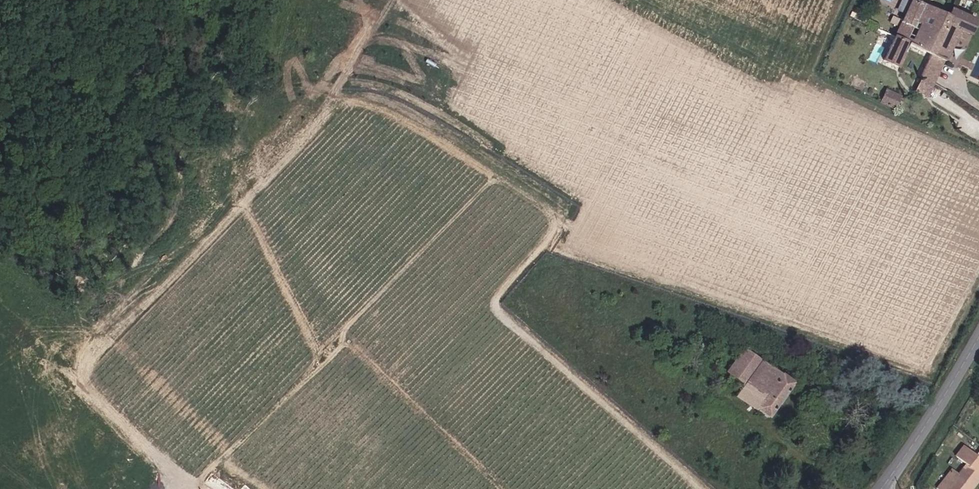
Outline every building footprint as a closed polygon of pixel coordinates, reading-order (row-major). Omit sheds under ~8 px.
[(946,18),(910,1),(883,60),(898,67),(909,45),(930,54),(919,78),(934,85),(956,36),(963,39),(965,34),(969,35),(975,23),(950,11),(946,18)] [(886,88),(880,100),(895,107),(901,95),(886,88)] [(792,383),(742,348),(725,372),(743,385),(736,396),(767,418),(792,383)] [(963,446),(955,457),(965,465),(957,474),(946,488),(968,488),(970,487),(971,488),(978,478),(978,459),(975,456),(963,446)] [(957,474),(951,469),(936,488),(946,488),(957,474)]
